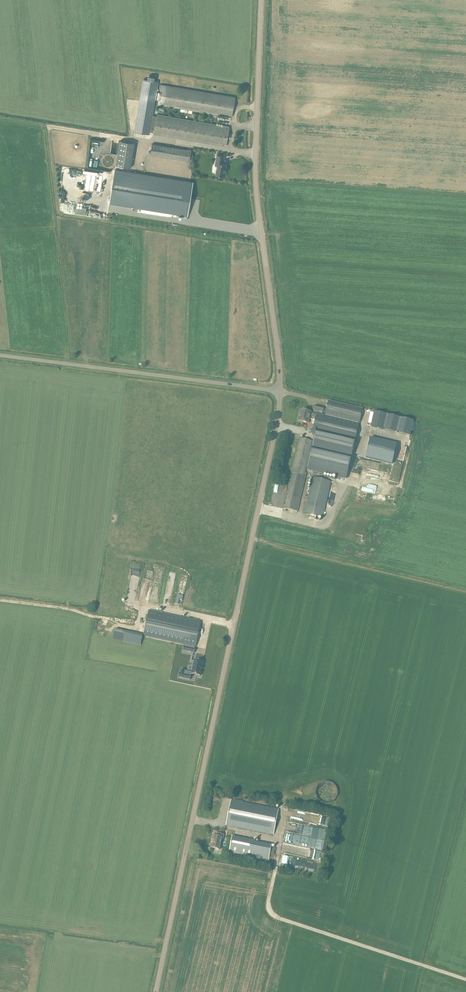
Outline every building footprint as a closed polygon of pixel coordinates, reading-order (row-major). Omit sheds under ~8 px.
[(154,132),(157,116),(152,115),(154,100),(156,88),(157,82),(154,82),(155,77),(148,76),(147,80),(142,80),(134,131),(149,133),(149,131),(154,132)] [(231,117),(234,97),(161,85),(160,89),(156,88),(154,100),(158,101),(158,104),(184,109),(184,112),(192,113),(193,110),(231,117)] [(157,116),(154,132),(154,134),(226,146),(229,126),(157,114),(157,116)] [(120,140),(116,165),(131,168),(135,143),(120,140)] [(191,150),(152,143),(151,154),(189,161),(191,150)] [(224,156),(217,155),(215,165),(217,165),(216,174),(225,176),(226,171),(225,171),(226,164),(223,163),(224,156)] [(115,170),(110,202),(129,205),(160,210),(183,214),(182,219),(187,220),(187,215),(193,182),(134,173),(115,170)] [(300,414),(299,421),(307,423),(308,418),(315,420),(312,434),(314,434),(315,435),(307,469),(346,479),(363,409),(329,401),(325,415),(305,411),(300,410),(299,414),(300,414)] [(384,429),(387,415),(374,412),(371,426),(384,429)] [(300,438),(283,508),(288,509),(298,512),(307,472),(305,472),(306,469),(312,445),(313,441),(312,441),(305,439),(300,438)] [(370,438),(366,458),(392,464),(397,445),(370,438)] [(313,478),(305,513),(309,514),(308,518),(317,520),(317,516),(322,517),(331,482),(313,478)] [(149,610),(143,635),(187,645),(185,652),(189,653),(194,654),(194,653),(195,647),(196,647),(201,621),(196,620),(149,610)] [(179,673),(178,677),(179,677),(189,679),(190,680),(191,676),(191,675),(191,674),(200,676),(200,675),(203,663),(203,662),(194,660),(192,672),(186,671),(185,671),(181,670),(180,673),(179,673)] [(338,796),(329,780),(316,788),(325,804),(338,796)] [(279,809),(231,800),(226,825),(274,834),(279,809)] [(318,815),(290,809),(288,817),(316,824),(318,815)] [(222,834),(217,833),(217,836),(212,836),(211,840),(213,840),(211,848),(220,850),(222,839),(223,839),(224,835),(222,834)] [(254,840),(232,836),(229,852),(251,856),(250,857),(263,860),(264,859),(269,860),(272,845),(254,841),(254,840)] [(323,849),(289,845),(288,855),(321,859),(323,849)]
